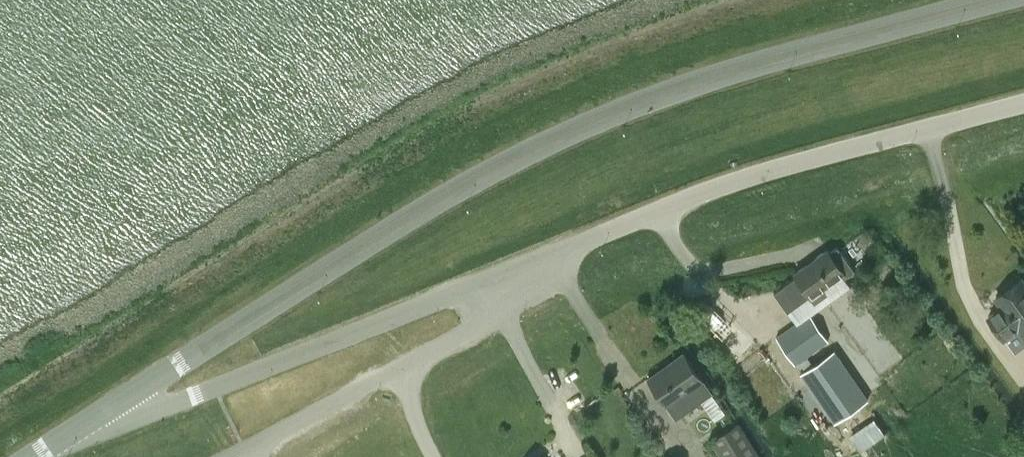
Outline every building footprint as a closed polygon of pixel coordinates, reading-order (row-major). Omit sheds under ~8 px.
[(797,274),(774,291),(788,310),(811,294),(816,302),(827,294),(822,287),(842,274),(844,277),(853,270),(835,247),(829,251),(827,248),(813,258),(814,259),(808,264),(807,262),(795,271),(797,274)] [(1023,331),(1023,281),(1022,278),(996,296),(1003,305),(989,315),(1004,336),(1018,326),(1022,332),(1023,331)] [(828,340),(809,313),(775,337),(795,364),(828,340)] [(801,372),(830,414),(835,421),(868,399),(862,391),(834,349),(801,372)] [(684,352),(648,378),(668,404),(677,417),(713,391),(703,378),(684,352)] [(759,456),(739,423),(712,439),(722,456),(759,456)]
